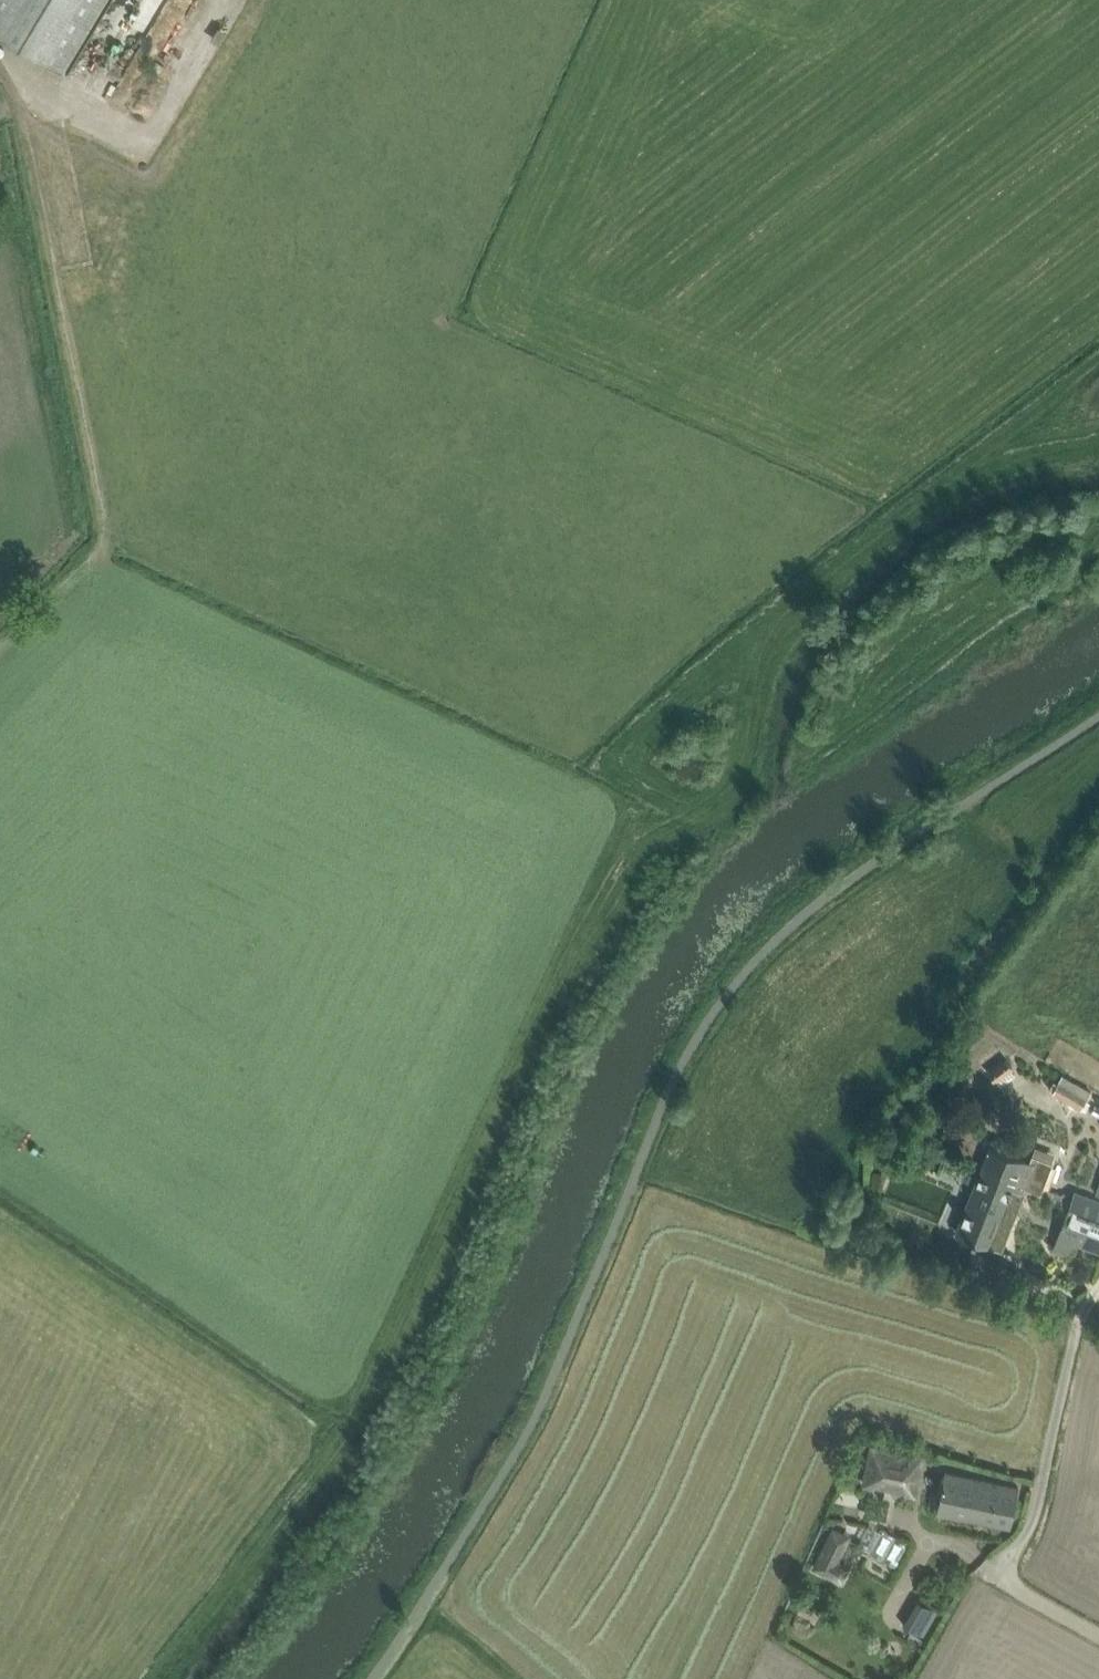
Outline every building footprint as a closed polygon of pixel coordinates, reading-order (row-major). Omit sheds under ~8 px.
[(62,74),(105,0),(0,0),(0,38),(62,74)] [(160,21),(136,82),(157,90),(181,30),(160,21)] [(1005,1058),(987,1070),(995,1082),(1013,1069),(1005,1058)] [(1087,1098),(1091,1091),(1062,1074),(1057,1083),(1053,1091),(1052,1092),(1068,1101),(1067,1103),(1073,1106),(1074,1104),(1085,1110),(1091,1100),(1087,1098)] [(1053,1091),(1057,1083),(1053,1080),(1049,1088),(1053,1091)] [(1029,1160),(990,1145),(979,1171),(1006,1181),(1013,1184),(1011,1188),(1021,1191),(1023,1187),(1041,1193),(1069,1205),(1070,1205),(1070,1206),(1092,1214),(1098,1217),(1098,1201),(1076,1191),(1074,1196),(1063,1192),(1062,1194),(1043,1187),(1053,1161),(1031,1153),(1029,1160)] [(1006,1181),(979,1171),(961,1220),(958,1229),(1000,1245),(1021,1191),(1011,1188),(1013,1184),(1006,1181)] [(1069,1205),(1059,1234),(1098,1248),(1098,1217),(1092,1214),(1070,1206),(1070,1205),(1069,1205)] [(871,1450),(864,1482),(914,1492),(920,1460),(871,1450)] [(978,1478),(946,1471),(942,1493),(931,1490),(927,1508),(935,1509),(935,1512),(966,1518),(966,1515),(1010,1526),(1018,1486),(978,1478)] [(833,1531),(820,1556),(834,1563),(847,1536),(833,1531)] [(909,1631),(930,1644),(948,1615),(927,1602),(909,1631)]
